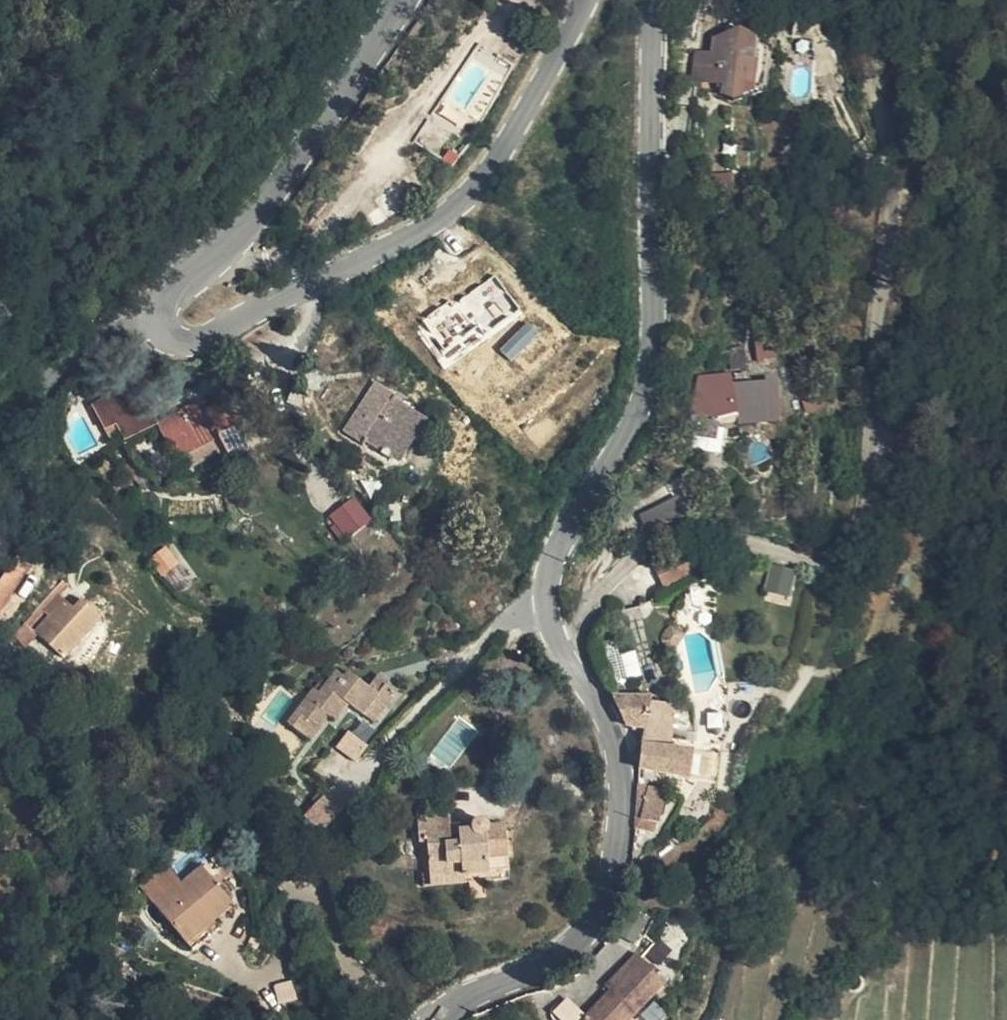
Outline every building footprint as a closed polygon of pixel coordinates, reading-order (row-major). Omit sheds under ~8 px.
[(705,55),(705,86),(727,86),(727,94),(751,101),(782,89),(783,39),(783,38),(750,24),(725,40),(725,56),(705,55)] [(418,326),(445,363),(518,312),(491,274),(418,326)] [(164,360),(151,349),(144,357),(158,368),(164,360)] [(738,380),(753,380),(752,364),(738,366),(738,372),(738,380)] [(735,422),(782,421),(784,379),(753,380),(738,380),(738,372),(705,370),(692,424),(717,430),(721,418),(735,422)] [(407,457),(434,416),(387,383),(360,426),(407,457)] [(164,435),(153,418),(139,397),(102,420),(117,443),(129,436),(138,450),(164,435)] [(204,411),(172,433),(201,476),(239,450),(246,459),(264,447),(232,400),(219,409),(208,417),(204,411)] [(208,417),(219,409),(216,403),(204,411),(208,417)] [(157,416),(153,418),(164,435),(167,432),(157,416)] [(444,422),(434,416),(407,457),(418,464),(444,422)] [(354,495),(326,515),(343,539),(371,519),(354,495)] [(166,545),(149,557),(161,574),(179,562),(166,545)] [(656,578),(697,575),(694,550),(655,553),(656,578)] [(29,564),(11,554),(0,573),(0,616),(29,564)] [(769,563),(764,590),(789,596),(795,569),(769,563)] [(76,645),(117,604),(98,586),(88,597),(78,587),(47,619),(76,645)] [(360,702),(374,715),(386,702),(396,710),(410,693),(400,685),(396,689),(386,680),(382,684),(366,669),(360,674),(353,668),(335,690),(328,684),(299,715),(322,733),(339,713),(347,718),(360,702)] [(394,672),(386,680),(396,689),(400,685),(404,680),(394,672)] [(662,680),(609,682),(632,716),(653,716),(647,758),(696,766),(700,733),(679,730),(683,689),(663,688),(662,680)] [(374,715),(383,723),(390,717),(396,710),(386,702),(374,715)] [(357,759),(365,744),(345,733),(337,749),(357,759)] [(670,822),(677,779),(644,773),(638,815),(670,822)] [(345,794),(347,784),(337,776),(315,797),(345,794)] [(358,794),(355,792),(347,784),(345,794),(325,818),(328,820),(342,808),(358,794)] [(310,801),(325,818),(345,794),(315,797),(310,801)] [(427,799),(430,849),(480,847),(480,869),(499,868),(519,867),(518,844),(517,812),(501,813),(499,808),(493,804),(484,804),(479,813),(460,814),(459,797),(427,799)] [(480,847),(430,849),(431,870),(480,869),(480,847)] [(248,885),(236,872),(221,857),(214,849),(170,890),(203,926),(229,903),(248,885)] [(235,909),(229,903),(203,926),(209,933),(235,909)] [(671,973),(638,944),(613,972),(621,978),(590,1011),(600,1019),(630,1019),(671,973)] [(551,1008),(556,1019),(582,1019),(572,999),(551,1008)]
